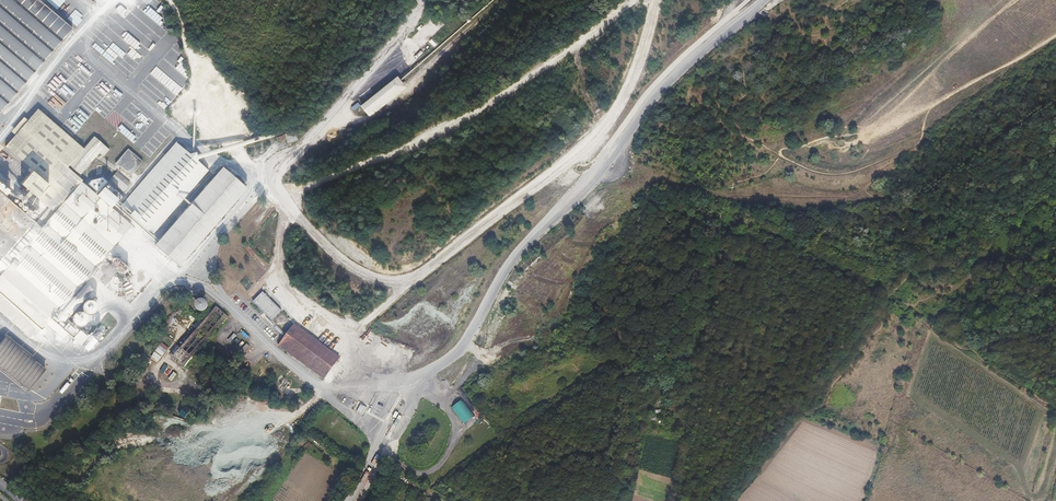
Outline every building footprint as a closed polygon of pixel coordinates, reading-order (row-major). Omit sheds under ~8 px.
[(56,45),(69,30),(49,13),(35,0),(0,0),(0,112),(56,45)] [(369,113),(400,87),(393,79),(362,105),(369,113)] [(30,337),(45,320),(63,335),(67,329),(71,333),(79,324),(78,323),(67,314),(91,286),(81,277),(86,271),(101,284),(115,268),(100,255),(127,224),(105,205),(112,196),(100,185),(92,194),(75,180),(78,177),(64,166),(67,163),(77,173),(95,151),(99,154),(106,147),(90,134),(80,146),(33,107),(0,146),(27,168),(16,182),(44,206),(45,212),(34,224),(14,207),(17,204),(11,198),(7,202),(0,195),(0,312),(30,337)] [(148,230),(202,167),(204,164),(173,138),(117,203),(148,230)] [(124,177),(137,163),(123,151),(110,165),(124,177)] [(181,259),(238,190),(213,169),(156,237),(181,259)] [(124,182),(111,170),(105,178),(118,189),(124,182)] [(195,187),(207,175),(202,170),(191,183),(195,187)] [(254,301),(271,320),(282,310),(264,291),(254,301)] [(93,301),(91,303),(89,305),(89,308),(90,311),(91,313),(93,314),(96,315),(98,315),(100,314),(102,313),(104,311),(104,309),(104,306),(103,304),(102,302),(100,301),(97,300),(95,300),(93,301)] [(211,300),(209,300),(206,300),(204,301),(203,302),(201,304),(201,306),(201,308),(202,310),(203,312),(205,313),(208,313),(210,313),(212,312),(213,310),(214,308),(214,306),(214,304),(212,302),(211,300)] [(81,314),(79,316),(78,318),(77,321),(78,323),(79,324),(79,325),(81,327),(84,328),(86,328),(89,327),(90,325),(92,323),(92,321),(92,319),(91,316),(90,315),(88,313),(85,313),(83,313),(81,314)] [(334,356),(291,318),(274,338),(316,375),(334,356)] [(198,329),(203,324),(198,320),(193,325),(198,329)] [(240,335),(247,341),(249,338),(242,332),(240,335)] [(5,333),(0,339),(0,363),(27,385),(43,366),(5,333)] [(160,362),(166,349),(159,345),(152,358),(160,362)] [(173,358),(181,348),(177,345),(169,355),(173,358)] [(164,374),(169,367),(166,364),(161,371),(164,374)] [(169,378),(172,381),(178,374),(174,372),(169,378)] [(462,398),(451,407),(463,423),(474,415),(462,398)] [(362,416),(366,407),(357,402),(353,411),(362,416)] [(183,418),(190,410),(184,404),(176,413),(183,418)]
